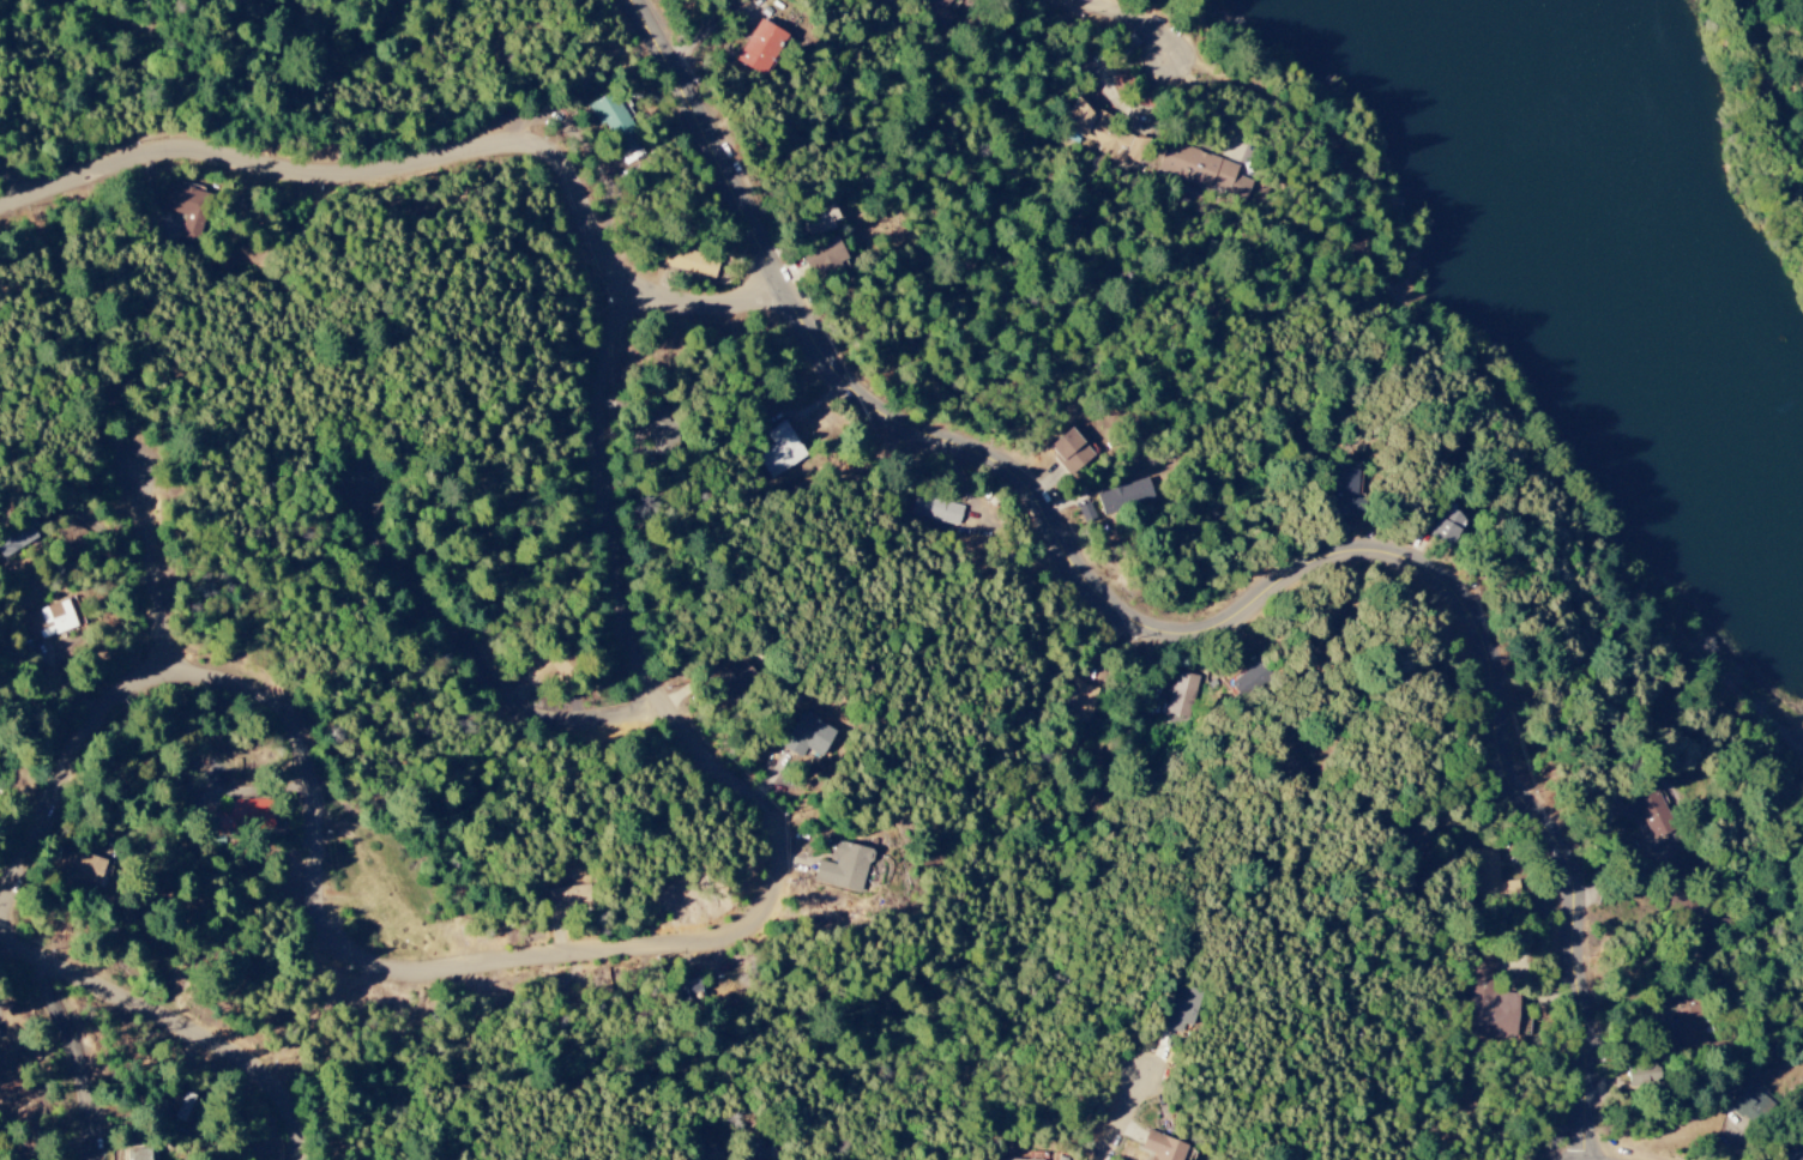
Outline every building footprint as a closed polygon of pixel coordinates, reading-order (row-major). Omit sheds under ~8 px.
[(783,32),(755,20),(736,63),(763,75),(783,32)] [(588,105),(619,157),(642,143),(610,91),(588,105)] [(1143,142),(1105,125),(1109,117),(1072,100),(1060,127),(1099,145),(1096,153),(1131,169),(1143,142)] [(1237,164),(1166,141),(1157,170),(1244,199),(1251,180),(1234,175),(1237,164)] [(159,210),(184,215),(178,240),(196,245),(208,193),(166,183),(159,210)] [(802,251),(810,274),(846,260),(838,237),(802,251)] [(718,259),(666,244),(661,265),(712,280),(718,259)] [(645,409),(647,446),(671,444),(669,408),(645,409)] [(764,431),(773,449),(758,456),(769,478),(805,460),(786,421),(764,431)] [(1048,447),(1072,474),(1094,454),(1070,427),(1048,447)] [(1358,521),(1360,471),(1328,470),(1326,520),(1358,521)] [(1155,500),(1146,477),(1096,495),(1104,518),(1155,500)] [(912,516),(958,525),(963,504),(916,495),(912,516)] [(1451,548),(1465,518),(1442,508),(1428,537),(1451,548)] [(29,522),(0,533),(0,550),(2,555),(36,541),(29,522)] [(30,644),(76,628),(66,599),(20,616),(30,644)] [(1237,703),(1269,685),(1257,663),(1225,681),(1237,703)] [(1197,676),(1174,672),(1166,712),(1190,717),(1197,676)] [(1097,689),(1077,683),(1066,719),(1086,725),(1097,689)] [(805,748),(822,757),(836,730),(800,711),(781,748),(800,758),(805,748)] [(1675,829),(1655,791),(1634,802),(1653,840),(1675,829)] [(273,832),(272,800),(228,801),(228,812),(208,812),(208,833),(273,832)] [(817,861),(812,882),(860,894),(871,849),(838,841),(832,864),(817,861)] [(96,886),(104,858),(64,848),(58,868),(69,871),(67,878),(96,886)] [(547,911),(588,910),(587,886),(546,887),(547,911)] [(1518,994),(1493,993),(1494,955),(1467,954),(1464,1037),(1527,1040),(1528,1015),(1518,1014),(1518,994)] [(676,985),(681,1004),(703,998),(697,978),(676,985)] [(1166,1029),(1193,1032),(1198,988),(1171,985),(1166,1029)] [(1698,1003),(1672,1010),(1681,1049),(1708,1042),(1698,1003)] [(1660,1062),(1625,1068),(1629,1090),(1663,1084),(1660,1062)] [(1751,1127),(1771,1102),(1748,1084),(1728,1110),(1751,1127)] [(1153,1154),(1151,1159),(1188,1159),(1193,1148),(1147,1130),(1140,1149),(1153,1154)] [(1796,1146),(1780,1159),(1802,1159),(1802,1154),(1796,1146)] [(149,1148),(126,1149),(126,1159),(150,1159),(149,1148)] [(723,1151),(698,1155),(698,1159),(724,1159),(723,1151)]
